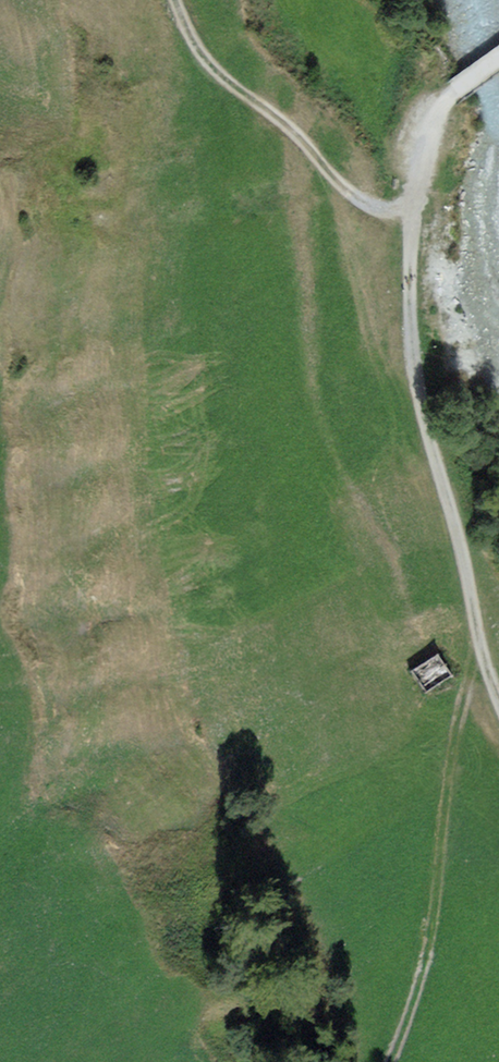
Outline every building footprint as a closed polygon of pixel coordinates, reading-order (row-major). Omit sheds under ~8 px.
[(413,669),(425,688),(453,671),(441,652),(413,669)]
